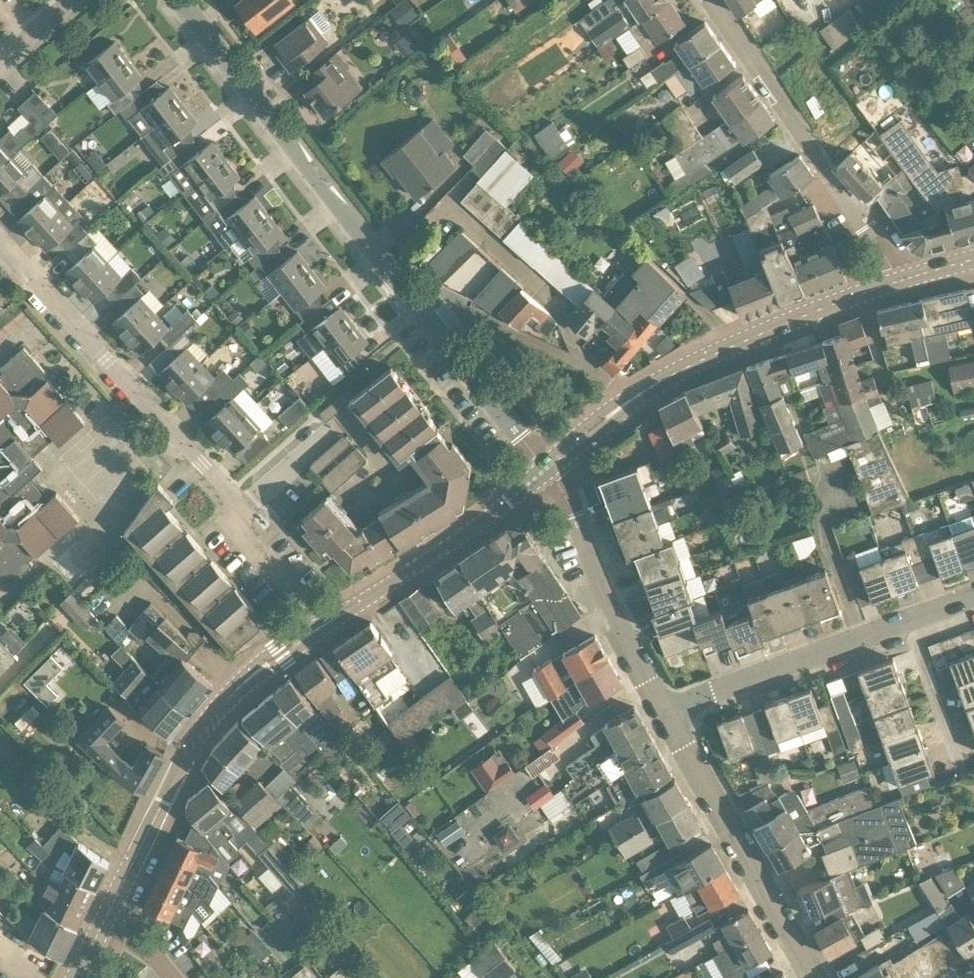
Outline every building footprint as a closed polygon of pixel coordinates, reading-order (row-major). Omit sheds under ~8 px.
[(291,1),(290,0),(243,0),(237,5),(255,29),(291,1)] [(407,0),(406,0),(390,12),(401,27),(418,15),(407,0)] [(667,0),(621,0),(615,4),(612,0),(609,0),(572,25),(578,34),(596,23),(601,31),(613,23),(620,34),(628,28),(667,0)] [(628,28),(640,47),(653,38),(656,43),(683,24),(667,0),(628,28)] [(737,15),(761,0),(727,0),(737,15)] [(311,31),(304,22),(274,44),(276,47),(272,50),(290,73),(328,44),(315,28),(311,31)] [(663,81),(718,44),(703,24),(673,45),(679,54),(666,62),(665,61),(649,72),(657,85),(663,81)] [(466,57),(449,34),(440,41),(456,64),(466,57)] [(587,66),(612,49),(607,41),(582,58),(587,66)] [(98,84),(127,60),(113,42),(84,65),(98,84)] [(718,44),(663,81),(675,99),(687,91),(690,94),(733,64),(718,44)] [(628,69),(645,57),(639,48),(622,59),(628,69)] [(324,117),(362,87),(335,53),(307,75),(314,85),(305,92),(324,117)] [(119,111),(138,96),(131,87),(141,78),(127,60),(98,84),(111,101),(107,105),(114,114),(119,111)] [(729,120),(758,100),(742,76),(711,98),(726,119),(728,118),(729,120)] [(153,129),(183,106),(169,88),(145,106),(138,96),(119,111),(126,121),(139,111),(153,129)] [(26,100),(48,124),(56,116),(35,92),(26,100)] [(702,139),(682,151),(674,156),(685,173),(667,185),(674,195),(711,172),(705,163),(741,140),(742,143),(774,121),(759,99),(758,100),(729,120),(728,118),(726,119),(728,121),(702,139)] [(48,124),(26,100),(17,108),(30,123),(16,135),(10,129),(0,139),(0,167),(10,158),(48,124)] [(166,146),(163,148),(171,159),(193,141),(186,132),(197,124),(183,106),(153,129),(166,146)] [(682,151),(702,139),(680,108),(661,121),(682,151)] [(415,198),(454,167),(443,153),(451,146),(431,121),(380,161),(392,177),(396,174),(415,198)] [(968,172),(960,177),(957,166),(936,172),(899,121),(879,136),(887,148),(886,149),(902,170),(914,186),(915,186),(937,212),(935,213),(958,243),(973,238),(973,179),(968,172)] [(569,146),(552,123),(533,136),(550,159),(569,146)] [(473,164),(496,138),(486,130),(485,129),(463,155),(473,164)] [(864,200),(873,193),(902,170),(886,149),(874,133),(852,153),(836,168),(864,200)] [(496,138),(473,164),(470,167),(481,177),(507,148),(496,138)] [(171,159),(163,165),(158,169),(166,178),(182,166),(196,184),(225,161),(211,143),(201,151),(193,141),(171,159)] [(69,150),(62,142),(52,150),(59,159),(69,150)] [(77,155),(73,150),(66,156),(70,161),(77,155)] [(733,184),(762,165),(752,150),(724,169),(733,184)] [(105,163),(95,151),(86,159),(96,171),(105,163)] [(569,176),(581,164),(570,152),(557,163),(569,176)] [(744,220),(809,178),(812,176),(799,156),(766,177),(768,180),(751,191),(755,196),(738,208),(744,220)] [(25,173),(10,158),(0,167),(0,195),(15,182),(25,192),(24,193),(25,194),(25,193),(43,177),(33,166),(25,173)] [(239,179),(225,161),(196,184),(217,211),(236,197),(228,187),(239,179)] [(112,178),(103,167),(96,172),(105,183),(112,178)] [(905,194),(914,186),(902,170),(873,193),(901,235),(911,250),(921,253),(958,243),(935,213),(923,220),(905,194)] [(59,211),(45,196),(53,188),(43,177),(25,193),(35,204),(17,221),(31,236),(59,211)] [(589,185),(582,177),(573,184),(579,192),(589,185)] [(483,187),(464,206),(474,215),(492,196),(483,187)] [(110,195),(103,201),(111,209),(117,203),(110,195)] [(442,223),(455,223),(455,196),(435,196),(436,221),(442,221),(442,223)] [(483,223),(501,204),(492,196),(474,215),(483,223)] [(226,248),(238,239),(268,215),(254,197),(243,206),(236,197),(217,211),(231,229),(219,239),(226,248)] [(149,204),(137,214),(144,222),(155,212),(149,204)] [(501,204),(483,223),(493,232),(510,212),(501,204)] [(791,260),(804,292),(849,276),(835,240),(832,242),(813,206),(790,216),(786,208),(784,209),(790,228),(778,233),(791,260)] [(790,228),(784,209),(771,215),(773,222),(752,232),(760,252),(766,268),(780,303),(788,300),(802,293),(804,292),(791,260),(778,233),(790,228)] [(66,253),(87,233),(77,222),(73,226),(59,211),(31,236),(46,251),(56,242),(66,253)] [(510,212),(493,232),(501,239),(518,220),(510,212)] [(255,270),(260,266),(278,251),(271,242),(282,234),(268,215),(238,239),(252,256),(248,260),(255,270)] [(518,220),(501,239),(511,248),(528,228),(518,220)] [(727,224),(732,235),(742,232),(737,220),(727,224)] [(176,239),(164,226),(155,235),(167,248),(176,239)] [(528,228),(511,248),(521,257),(539,238),(528,228)] [(452,239),(471,257),(479,249),(461,230),(452,239)] [(79,288),(107,263),(93,247),(97,244),(87,233),(66,253),(75,263),(65,273),(79,288)] [(422,267),(441,248),(430,237),(411,255),(422,267)] [(548,249),(549,247),(539,238),(521,257),(532,266),(548,249)] [(443,247),(462,267),(471,257),(452,239),(443,247)] [(443,247),(433,256),(453,276),(462,267),(443,247)] [(548,249),(532,266),(540,273),(556,256),(548,249)] [(281,293),(310,271),(296,252),(286,261),(278,251),(260,266),(281,293)] [(188,254),(180,262),(190,273),(198,265),(188,254)] [(453,276),(434,257),(433,256),(422,267),(446,284),(453,276)] [(540,273),(549,282),(566,265),(556,256),(540,273)] [(640,310),(658,324),(685,293),(644,257),(633,270),(628,266),(604,293),(594,285),(592,288),(615,309),(630,322),(640,310)] [(121,278),(107,263),(79,288),(94,303),(104,294),(113,305),(141,279),(132,268),(121,278)] [(558,290),(575,273),(566,265),(549,282),(558,290)] [(780,303),(766,268),(753,273),(748,275),(746,270),(738,273),(739,279),(728,283),(723,270),(710,274),(713,283),(692,290),(713,309),(738,299),(746,317),(780,303),(788,300),(780,303)] [(302,321),(321,307),(313,297),(324,289),(310,271),(281,293),(302,321)] [(514,299),(521,290),(503,273),(495,281),(514,299)] [(569,300),(586,282),(575,273),(558,290),(569,300)] [(514,299),(495,281),(487,290),(504,308),(514,299)] [(615,309),(592,288),(586,282),(569,300),(578,308),(567,321),(585,336),(592,328),(596,332),(602,325),(601,325),(615,309)] [(204,291),(213,301),(221,294),(211,284),(204,291)] [(126,339),(154,314),(154,313),(140,298),(144,295),(135,285),(113,305),(122,314),(112,323),(126,339)] [(940,363),(950,361),(944,331),(973,325),(973,288),(926,299),(940,363)] [(504,308),(487,290),(474,305),(495,318),(499,314),(504,308)] [(547,337),(558,324),(546,311),(521,290),(514,299),(504,308),(499,314),(518,329),(527,320),(547,337)] [(918,368),(940,363),(926,299),(921,300),(876,312),(881,333),(883,333),(886,345),(909,339),(909,338),(911,337),(918,368)] [(323,349),(353,326),(339,308),(328,316),(321,307),(302,321),(298,324),(305,334),(310,331),(323,349)] [(193,312),(198,318),(202,314),(197,308),(193,312)] [(236,325),(243,318),(235,309),(228,316),(236,325)] [(637,327),(630,322),(615,309),(601,325),(602,325),(610,332),(604,338),(615,348),(602,363),(604,365),(619,347),(620,347),(637,327)] [(167,328),(154,314),(126,339),(141,354),(159,338),(167,347),(196,320),(187,310),(167,328)] [(657,325),(658,324),(640,310),(630,322),(637,327),(620,347),(619,347),(604,365),(614,373),(656,325),(657,325)] [(831,374),(855,366),(852,357),(849,349),(867,343),(858,316),(837,324),(841,336),(823,342),(830,362),(827,363),(831,374)] [(200,325),(196,320),(167,347),(176,357),(158,374),(173,389),(200,363),(208,355),(190,335),(200,325)] [(255,330),(247,321),(241,327),(249,336),(255,330)] [(353,326),(323,349),(345,376),(364,362),(356,352),(367,344),(353,326)] [(668,336),(659,344),(665,352),(675,343),(668,336)] [(832,380),(831,374),(827,363),(830,362),(823,342),(785,355),(791,372),(795,384),(817,377),(820,384),(832,380)] [(41,376),(45,372),(23,348),(0,368),(0,371),(2,373),(0,375),(0,576),(2,579),(3,578),(9,585),(16,579),(33,565),(29,561),(35,556),(36,557),(79,519),(56,493),(48,500),(29,479),(42,468),(31,456),(52,437),(59,445),(84,422),(46,380),(41,376)] [(258,372),(268,364),(259,355),(250,363),(258,372)] [(785,355),(746,368),(760,404),(795,390),(788,374),(791,372),(785,355)] [(280,373),(289,366),(282,358),(274,365),(280,373)] [(973,388),(973,360),(948,366),(954,393),(973,388)] [(215,379),(200,363),(173,389),(187,405),(205,388),(214,398),(233,379),(224,370),(215,379)] [(865,394),(869,406),(881,403),(872,377),(860,380),(855,366),(831,374),(832,380),(820,384),(818,385),(826,407),(865,394)] [(380,517),(401,548),(462,509),(470,466),(452,443),(448,420),(438,428),(390,368),(353,398),(352,398),(354,399),(400,458),(410,450),(435,482),(380,517)] [(684,394),(695,415),(729,403),(738,438),(761,430),(753,398),(743,371),(684,392),(685,394),(684,394)] [(249,383),(240,373),(214,398),(223,407),(205,424),(219,439),(247,413),(232,398),(249,383)] [(914,431),(932,426),(944,423),(935,402),(929,381),(904,388),(909,408),(908,409),(914,431)] [(297,399),(285,385),(266,400),(278,414),(297,399)] [(320,416),(325,423),(326,422),(354,399),(352,398),(353,398),(349,393),(346,392),(320,413),(320,416)] [(695,415),(684,394),(658,407),(675,453),(693,445),(687,434),(701,426),(695,415)] [(828,423),(803,434),(813,458),(827,452),(846,444),(877,432),(877,430),(878,429),(869,406),(865,394),(826,407),(823,409),(828,423)] [(782,396),(760,404),(779,452),(802,443),(782,396)] [(288,426),(309,408),(300,397),(279,415),(288,426)] [(959,410),(961,418),(973,415),(973,406),(959,410)] [(261,429),(247,413),(219,439),(233,455),(261,429)] [(647,432),(650,440),(665,434),(662,426),(647,432)] [(736,447),(725,430),(709,441),(720,457),(736,447)] [(896,470),(877,432),(846,444),(871,515),(910,501),(902,483),(896,470)] [(315,475),(351,443),(346,437),(342,437),(310,466),(310,469),(315,475)] [(331,493),(358,470),(366,463),(366,459),(356,448),(348,456),(320,480),(331,493)] [(598,480),(605,500),(642,486),(654,482),(680,472),(675,460),(649,470),(647,463),(598,480)] [(732,480),(729,475),(724,465),(711,472),(720,488),(732,480)] [(794,493),(813,487),(807,470),(788,476),(794,493)] [(173,503),(157,485),(125,534),(230,653),(260,628),(255,622),(249,616),(255,610),(234,588),(232,590),(226,583),(229,581),(210,561),(208,563),(202,556),(204,554),(187,533),(184,536),(177,529),(179,526),(166,510),(173,503)] [(649,505),(642,486),(605,500),(612,519),(649,505)] [(401,548),(380,517),(379,515),(359,529),(329,496),(296,525),(320,551),(326,545),(349,571),(358,565),(363,572),(401,548)] [(910,501),(902,504),(904,512),(919,507),(916,499),(910,501)] [(619,538),(656,524),(649,505),(612,519),(619,538)] [(948,525),(964,569),(973,565),(973,515),(948,525)] [(663,543),(676,539),(669,519),(656,524),(619,538),(626,558),(634,555),(634,554),(663,543)] [(940,577),(964,569),(948,525),(939,528),(942,537),(928,543),(925,533),(913,537),(922,562),(934,558),(940,577)] [(499,622),(503,632),(520,656),(581,616),(543,558),(526,530),(507,526),(459,559),(499,622)] [(641,574),(678,560),(691,555),(684,536),(676,539),(663,543),(634,554),(634,555),(641,574)] [(891,556),(888,546),(878,550),(882,559),(894,594),(917,586),(910,566),(922,562),(913,537),(901,541),(904,551),(891,556)] [(894,594),(882,559),(860,567),(856,558),(843,562),(859,607),(894,594)] [(484,645),(503,632),(499,622),(459,559),(434,577),(455,611),(467,603),(476,616),(470,620),(479,632),(476,633),(480,639),(484,645)] [(648,593),(685,579),(678,560),(641,574),(648,593)] [(799,622),(786,585),(781,571),(761,578),(780,629),(799,622)] [(805,578),(818,615),(838,608),(825,571),(805,578)] [(760,636),(780,629),(761,578),(742,585),(752,613),(760,636)] [(799,622),(818,615),(805,578),(786,585),(799,622)] [(86,579),(72,592),(80,601),(94,587),(86,579)] [(655,612),(687,600),(692,599),(685,579),(648,593),(655,612)] [(417,631),(440,615),(421,588),(398,603),(417,631)] [(85,630),(96,619),(70,593),(59,603),(85,630)] [(695,621),(687,600),(655,612),(651,614),(658,634),(687,623),(695,621)] [(151,604),(128,630),(129,631),(142,644),(146,640),(173,667),(193,645),(151,604)] [(695,621),(687,623),(658,634),(656,635),(664,657),(699,644),(711,640),(713,646),(730,640),(724,623),(720,611),(695,621)] [(763,642),(760,636),(752,613),(724,623),(730,640),(732,646),(744,642),(746,648),(763,642)] [(129,631),(128,630),(116,617),(104,629),(118,643),(119,642),(126,634),(129,631)] [(335,647),(347,667),(375,707),(387,698),(375,681),(397,666),(390,655),(392,654),(371,623),(335,647)] [(973,652),(973,636),(972,629),(960,633),(968,654),(973,652)] [(957,658),(968,654),(960,633),(950,637),(957,658)] [(126,634),(119,642),(124,646),(131,639),(126,634)] [(576,678),(608,660),(594,636),(532,671),(534,674),(519,682),(535,709),(554,696),(577,679),(576,678)] [(946,663),(948,662),(957,658),(950,637),(939,641),(946,663)] [(18,659),(0,641),(0,677),(18,659)] [(935,667),(946,663),(939,641),(927,645),(935,667)] [(333,678),(347,667),(335,647),(320,658),(333,678)] [(973,679),(973,652),(968,654),(957,658),(948,662),(956,685),(973,679)] [(340,734),(352,725),(340,709),(328,694),(337,687),(318,658),(295,673),(315,704),(340,734)] [(165,660),(150,678),(158,683),(188,714),(213,684),(181,659),(173,667),(165,660)] [(864,694),(899,682),(891,659),(856,671),(864,694)] [(542,733),(543,735),(552,747),(584,723),(576,712),(589,702),(621,683),(608,660),(576,678),(577,679),(554,696),(566,717),(542,733)] [(158,683),(150,678),(146,673),(147,672),(134,661),(113,684),(128,698),(137,707),(169,737),(172,734),(171,733),(188,714),(158,683)] [(451,710),(467,698),(450,676),(389,722),(403,741),(448,707),(451,710)] [(839,717),(851,712),(845,694),(848,693),(842,677),(827,682),(839,717)] [(299,725),(314,743),(331,729),(314,709),(290,678),(273,693),(299,725)] [(973,704),(973,679),(956,685),(964,708),(973,704)] [(873,716),(907,704),(899,682),(864,694),(873,716)] [(787,697),(799,732),(822,724),(833,755),(845,750),(829,704),(816,709),(809,689),(787,697)] [(270,747),(283,761),(302,745),(309,754),(318,747),(314,743),(299,725),(273,693),(243,719),(269,749),(270,747)] [(775,741),(799,732),(787,697),(763,706),(770,725),(759,729),(768,754),(779,750),(775,741)] [(8,722),(36,750),(47,738),(30,722),(42,710),(30,699),(8,722)] [(881,739),(916,726),(907,704),(873,716),(881,739)] [(973,730),(973,704),(964,708),(973,730)] [(131,764),(107,742),(125,723),(107,706),(74,740),(107,773),(109,771),(143,791),(164,754),(145,743),(131,764)] [(617,746),(646,729),(634,707),(590,737),(596,745),(588,752),(566,767),(573,779),(567,784),(561,788),(562,790),(582,775),(604,760),(617,746)] [(842,727),(855,723),(851,712),(839,717),(842,727)] [(768,754),(759,729),(747,734),(740,714),(715,723),(728,757),(752,749),(755,758),(752,759),(761,786),(776,779),(766,755),(768,754)] [(221,791),(238,773),(263,748),(237,722),(212,748),(202,767),(221,791)] [(846,739),(859,734),(855,723),(842,727),(846,739)] [(889,762),(924,749),(916,726),(881,739),(889,762)] [(394,734),(388,727),(377,735),(383,743),(394,734)] [(626,772),(659,753),(646,729),(617,746),(604,760),(582,775),(562,790),(573,805),(579,800),(616,774),(618,777),(626,772)] [(859,734),(846,739),(851,751),(863,747),(859,734)] [(410,735),(403,741),(401,742),(410,753),(419,746),(410,735)] [(396,749),(393,745),(386,750),(381,744),(372,751),(376,758),(374,759),(376,763),(396,749)] [(552,747),(524,766),(532,778),(560,758),(552,747)] [(924,749),(889,762),(902,796),(929,786),(925,775),(933,773),(924,749)] [(626,772),(618,777),(619,781),(606,788),(617,806),(671,775),(659,753),(626,772)] [(500,768),(491,756),(471,770),(487,793),(515,773),(507,762),(500,768)] [(855,760),(837,766),(843,783),(861,777),(855,760)] [(309,802),(292,784),(295,781),(294,780),(283,768),(264,787),(276,799),(276,798),(293,817),(309,802)] [(276,799),(264,787),(257,779),(231,802),(234,806),(249,825),(251,824),(278,801),(276,799)] [(657,821),(688,803),(675,779),(643,797),(649,808),(637,814),(635,811),(608,828),(618,844),(643,829),(657,821)] [(242,853),(239,849),(247,841),(258,854),(269,845),(251,824),(249,825),(234,806),(230,809),(209,783),(180,806),(192,822),(211,846),(229,863),(242,853)] [(743,812),(765,849),(799,829),(816,828),(816,829),(836,822),(875,807),(867,786),(807,810),(798,794),(788,792),(769,803),(766,798),(743,812)] [(489,810),(482,798),(468,807),(476,819),(489,810)] [(913,836),(898,798),(875,807),(836,822),(841,836),(845,835),(848,844),(824,854),(832,876),(846,872),(916,844),(913,836)] [(419,813),(409,800),(405,803),(415,817),(419,813)] [(643,829),(618,844),(621,851),(615,854),(619,861),(653,842),(650,837),(662,831),(669,844),(701,826),(688,803),(657,821),(643,829)] [(936,834),(941,831),(942,826),(940,821),(935,819),(930,821),(928,827),(930,832),(936,834)] [(465,832),(457,820),(438,833),(446,846),(465,832)] [(232,866),(229,863),(211,846),(192,822),(184,840),(179,838),(180,838),(178,837),(169,855),(206,873),(209,877),(219,885),(232,866)] [(822,841),(841,836),(836,822),(816,829),(816,828),(799,829),(765,849),(778,871),(810,852),(807,847),(822,841)] [(69,874),(95,890),(108,864),(98,857),(98,859),(75,843),(60,828),(43,846),(35,839),(69,874)] [(312,836),(305,843),(315,854),(323,847),(312,836)] [(340,836),(329,847),(336,855),(347,843),(340,836)] [(86,908),(95,890),(69,874),(35,839),(28,847),(53,869),(44,886),(86,908)] [(684,891),(724,868),(711,844),(685,858),(681,852),(672,857),(643,874),(639,876),(648,891),(672,878),(678,889),(658,901),(660,904),(684,891)] [(293,894),(303,885),(269,845),(258,854),(293,894)] [(643,874),(672,857),(666,847),(637,863),(643,874)] [(210,903),(219,885),(209,877),(206,873),(169,855),(161,872),(173,879),(201,893),(210,903)] [(948,895),(965,885),(954,867),(935,875),(948,895)] [(724,868),(684,891),(697,914),(709,908),(710,909),(738,893),(724,868)] [(210,903),(201,893),(173,879),(161,872),(152,890),(178,903),(193,910),(204,924),(217,912),(210,903)] [(840,918),(849,912),(871,903),(864,884),(853,888),(846,872),(832,876),(830,877),(796,891),(806,917),(836,905),(840,918)] [(967,913),(966,912),(958,917),(950,904),(949,905),(931,877),(918,882),(937,912),(945,925),(947,929),(964,955),(973,948),(973,925),(971,921),(973,919),(973,909),(967,913)] [(77,928),(86,908),(44,886),(40,894),(37,900),(46,908),(45,909),(77,928)] [(185,927),(193,910),(178,903),(152,890),(143,909),(144,910),(167,920),(169,921),(181,927),(181,925),(185,927)] [(307,919),(318,909),(309,899),(298,910),(307,919)] [(77,928),(45,909),(37,925),(12,903),(6,917),(30,939),(61,959),(77,928)] [(472,929),(488,916),(478,904),(462,918),(472,929)] [(719,953),(759,930),(748,909),(721,924),(726,935),(713,942),(719,953)] [(849,912),(840,918),(814,931),(828,957),(855,941),(854,941),(859,938),(865,950),(885,938),(879,927),(878,927),(863,936),(849,912)] [(915,942),(945,925),(937,912),(907,928),(915,942)] [(288,915),(280,922),(291,934),(303,923),(296,916),(288,915)] [(682,933),(691,928),(685,916),(667,926),(673,938),(682,933)] [(691,928),(682,933),(688,944),(716,929),(710,918),(691,928)] [(964,955),(947,929),(892,963),(889,958),(878,965),(854,977),(928,977),(964,956),(964,955)] [(537,930),(529,935),(553,964),(561,959),(537,930)] [(745,968),(772,953),(759,930),(719,953),(713,956),(724,977),(721,977),(749,977),(745,968)] [(270,952),(252,931),(241,940),(260,961),(270,952)] [(688,944),(682,933),(673,938),(665,942),(671,953),(688,944)] [(516,970),(494,941),(471,959),(485,977),(506,977),(516,970)] [(263,966),(251,976),(253,977),(274,977),(263,966)] [(304,966),(290,977),(314,977),(304,966)] [(586,968),(570,977),(591,977),(586,968)] [(238,970),(228,977),(244,977),(238,970)]
